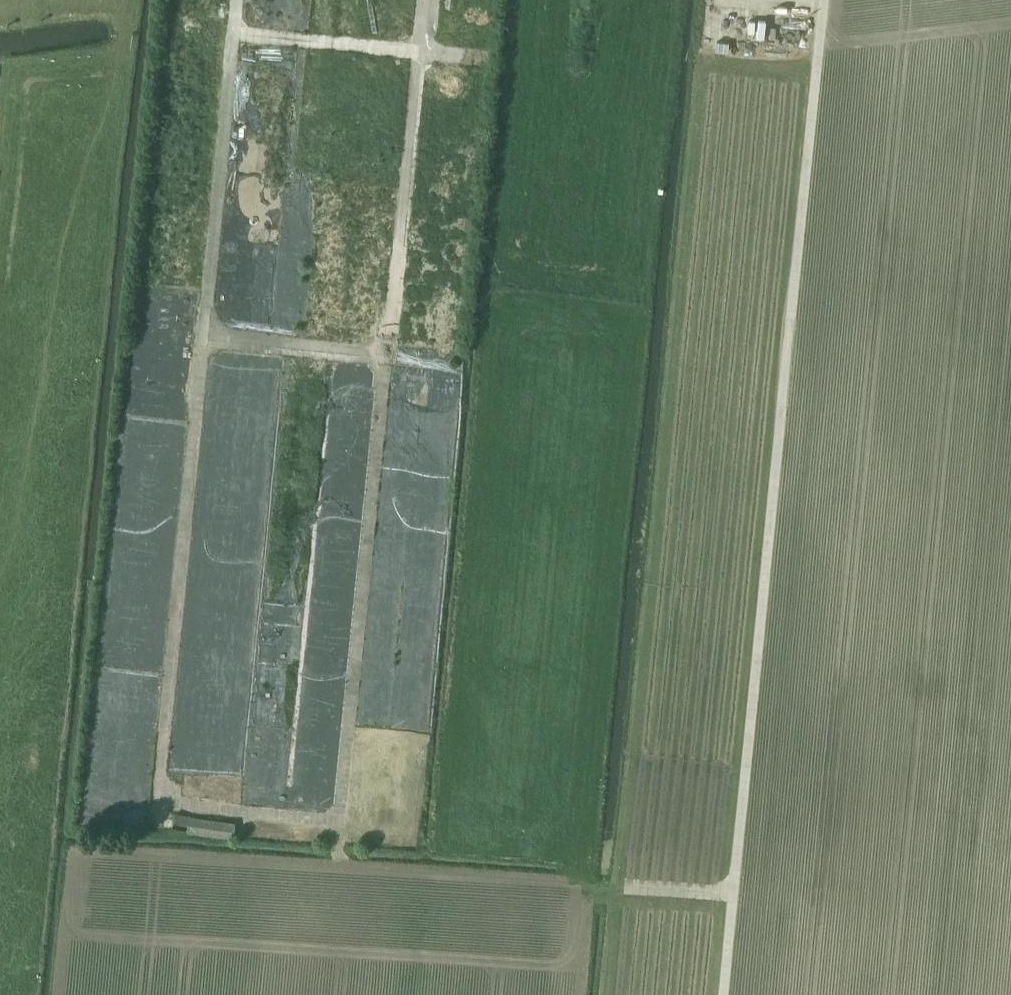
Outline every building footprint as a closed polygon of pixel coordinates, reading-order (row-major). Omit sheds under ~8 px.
[(171,829),(234,835),(235,820),(172,814),(171,829)]
